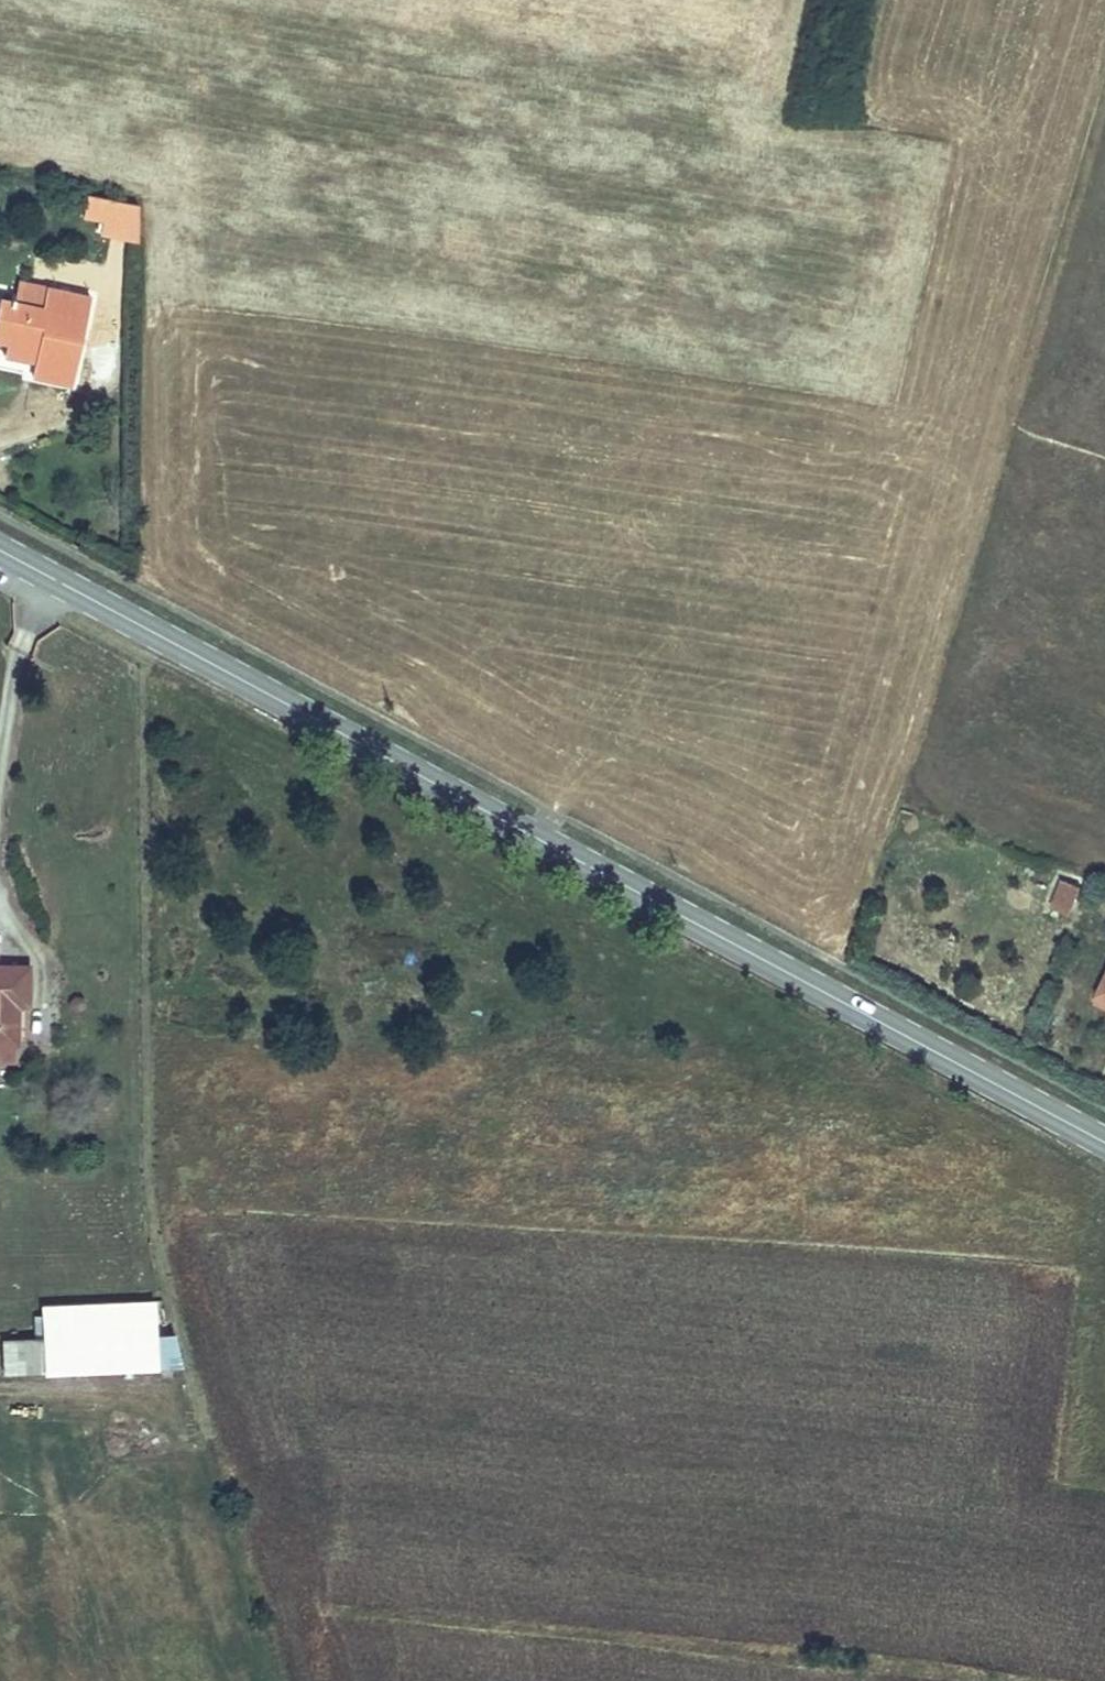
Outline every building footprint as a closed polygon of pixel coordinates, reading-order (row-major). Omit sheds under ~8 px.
[(100,242),(139,250),(139,209),(87,199),(82,222),(103,227),(102,233),(100,242)] [(103,227),(82,222),(81,228),(102,233),(103,227)] [(0,317),(0,345),(41,355),(36,381),(75,390),(94,303),(48,292),(44,312),(22,307),(23,299),(15,297),(13,305),(3,302),(0,317)] [(1049,906),(1072,911),(1078,882),(1056,878),(1049,906)] [(23,968),(0,969),(0,1045),(12,1045),(11,1009),(24,1009),(23,968)] [(1098,993),(1092,1005),(1104,1011),(1104,997),(1098,993)] [(157,1369),(156,1298),(32,1299),(32,1336),(0,1336),(0,1371),(157,1369)] [(160,1363),(176,1363),(176,1331),(160,1331),(160,1363)]
